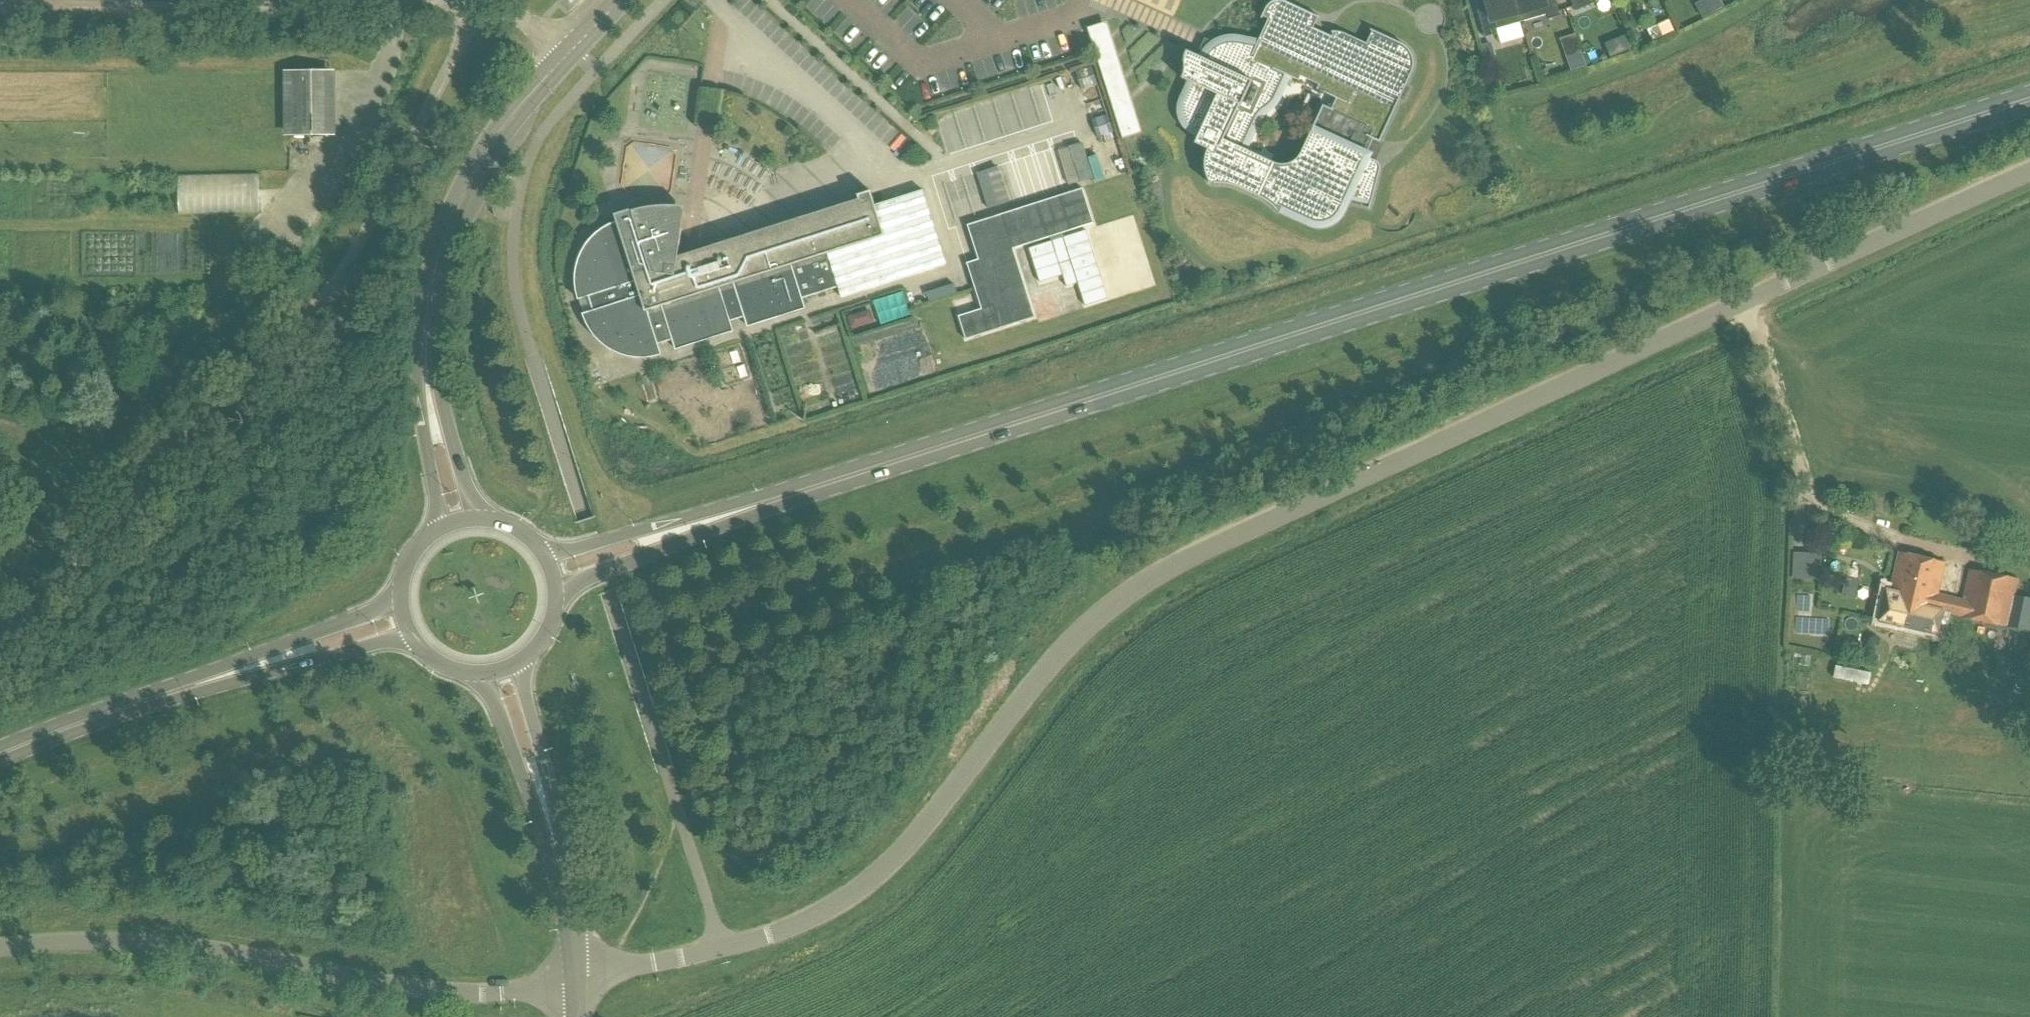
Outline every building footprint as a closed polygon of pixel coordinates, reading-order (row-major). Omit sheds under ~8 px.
[(1332,37),(1313,28),(1318,18),(1320,19),(1320,17),(1286,1),(1285,0),(1284,0),(1277,0),(1276,0),(1273,1),(1271,3),(1270,4),(1268,6),(1266,8),(1265,9),(1261,19),(1268,22),(1257,45),(1239,41),(1236,41),(1233,41),(1230,41),(1227,41),(1224,42),(1221,43),(1218,44),(1215,46),(1212,47),(1210,49),(1208,52),(1206,54),(1204,56),(1202,59),(1187,51),(1186,53),(1185,56),(1184,58),(1184,60),(1184,63),(1184,65),(1184,68),(1184,70),(1184,71),(1184,73),(1184,75),(1183,77),(1182,79),(1193,84),(1185,101),(1184,103),(1184,105),(1184,106),(1183,108),(1183,110),(1183,112),(1183,114),(1184,116),(1184,117),(1186,121),(1187,122),(1188,124),(1189,125),(1191,127),(1194,129),(1195,130),(1201,132),(1197,144),(1209,148),(1207,154),(1206,156),(1205,159),(1205,162),(1205,165),(1205,168),(1205,170),(1206,173),(1206,176),(1208,179),(1208,180),(1208,182),(1208,183),(1214,185),(1215,185),(1216,185),(1222,185),(1227,186),(1232,187),(1238,188),(1243,190),(1263,200),(1268,203),(1273,207),(1278,211),(1279,210),(1278,209),(1279,206),(1311,221),(1313,222),(1317,223),(1321,223),(1323,223),(1325,223),(1327,222),(1329,222),(1332,220),(1334,219),(1335,217),(1337,216),(1338,215),(1339,213),(1340,211),(1347,195),(1370,201),(1368,208),(1370,208),(1380,170),(1380,168),(1380,167),(1380,166),(1379,164),(1378,163),(1377,162),(1375,161),(1365,156),(1373,139),(1380,143),(1413,72),(1413,70),(1414,68),(1414,66),(1414,65),(1414,63),(1414,61),(1414,59),(1413,57),(1413,55),(1412,53),(1411,52),(1410,50),(1409,49),(1407,47),(1406,46),(1404,45),(1403,44),(1401,43),(1371,30),(1371,31),(1373,32),(1367,45),(1345,34),(1343,33),(1340,33),(1338,32),(1335,32),(1333,32),(1333,34),(1334,34),(1332,37)] [(1523,25),(1516,0),(1488,0),(1489,5),(1478,9),(1486,38),(1499,35),(1498,31),(1523,25)] [(1523,25),(1548,18),(1548,21),(1561,17),(1557,0),(1516,0),(1523,25)] [(1576,11),(1598,2),(1597,0),(1572,0),(1576,11)] [(1108,21),(1088,28),(1094,46),(1113,40),(1108,21)] [(1674,32),(1669,21),(1659,26),(1664,37),(1674,32)] [(1123,138),(1142,132),(1113,40),(1094,46),(1123,138)] [(1596,62),(1611,55),(1605,41),(1589,49),(1596,62)] [(284,137),(337,136),(336,70),(284,71),(284,137)] [(978,102),(985,133),(1048,119),(1042,88),(978,102)] [(1108,116),(1092,121),(1098,137),(1113,132),(1108,116)] [(933,136),(937,131),(933,127),(928,131),(933,136)] [(1081,183),(1094,178),(1083,142),(1070,146),(1081,183)] [(988,209),(1010,202),(999,166),(977,173),(988,209)] [(1083,188),(1003,214),(968,225),(978,259),(967,263),(982,309),(959,317),(966,340),(1035,318),(1014,248),(1094,223),(1083,188)] [(947,265),(924,190),(876,205),(871,191),(858,196),(859,200),(678,257),(684,216),(675,215),(667,215),(659,215),(651,216),(644,217),(635,220),(632,210),(615,215),(618,225),(611,227),(605,231),(599,235),(593,241),(588,247),(587,250),(583,257),(582,260),(579,268),(578,275),(578,283),(579,290),(581,299),(589,297),(594,312),(586,314),(589,323),(593,329),(597,335),(603,341),(609,346),(621,352),(629,355),(637,356),(645,356),(652,355),(660,353),(661,353),(658,345),(673,340),(676,348),(733,330),(730,322),(746,317),(748,325),(805,307),(802,299),(838,288),(842,298),(947,265)] [(928,292),(931,300),(957,292),(954,284),(928,292)] [(858,327),(877,322),(873,309),(855,314),(858,327)] [(1894,575),(1891,589),(1886,588),(1879,621),(1939,635),(1943,615),(2029,630),(2029,627),(2029,599),(2015,596),(2018,579),(1970,570),(1965,594),(1964,600),(1938,594),(1945,563),(1900,552),(1894,575)] [(303,661),(325,652),(321,643),(300,652),(303,661)]
